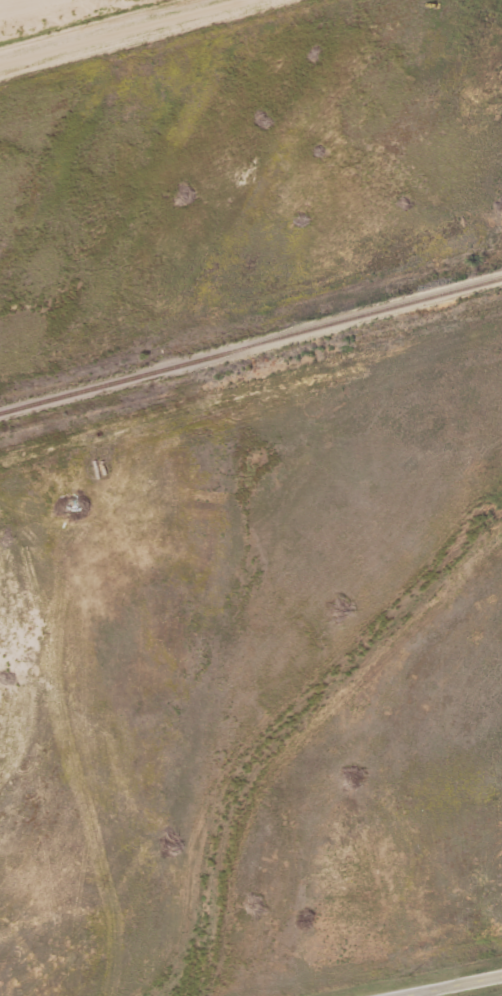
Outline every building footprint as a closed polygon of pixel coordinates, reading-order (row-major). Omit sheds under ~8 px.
[(60,497),(64,515),(84,510),(80,492),(60,497)]
